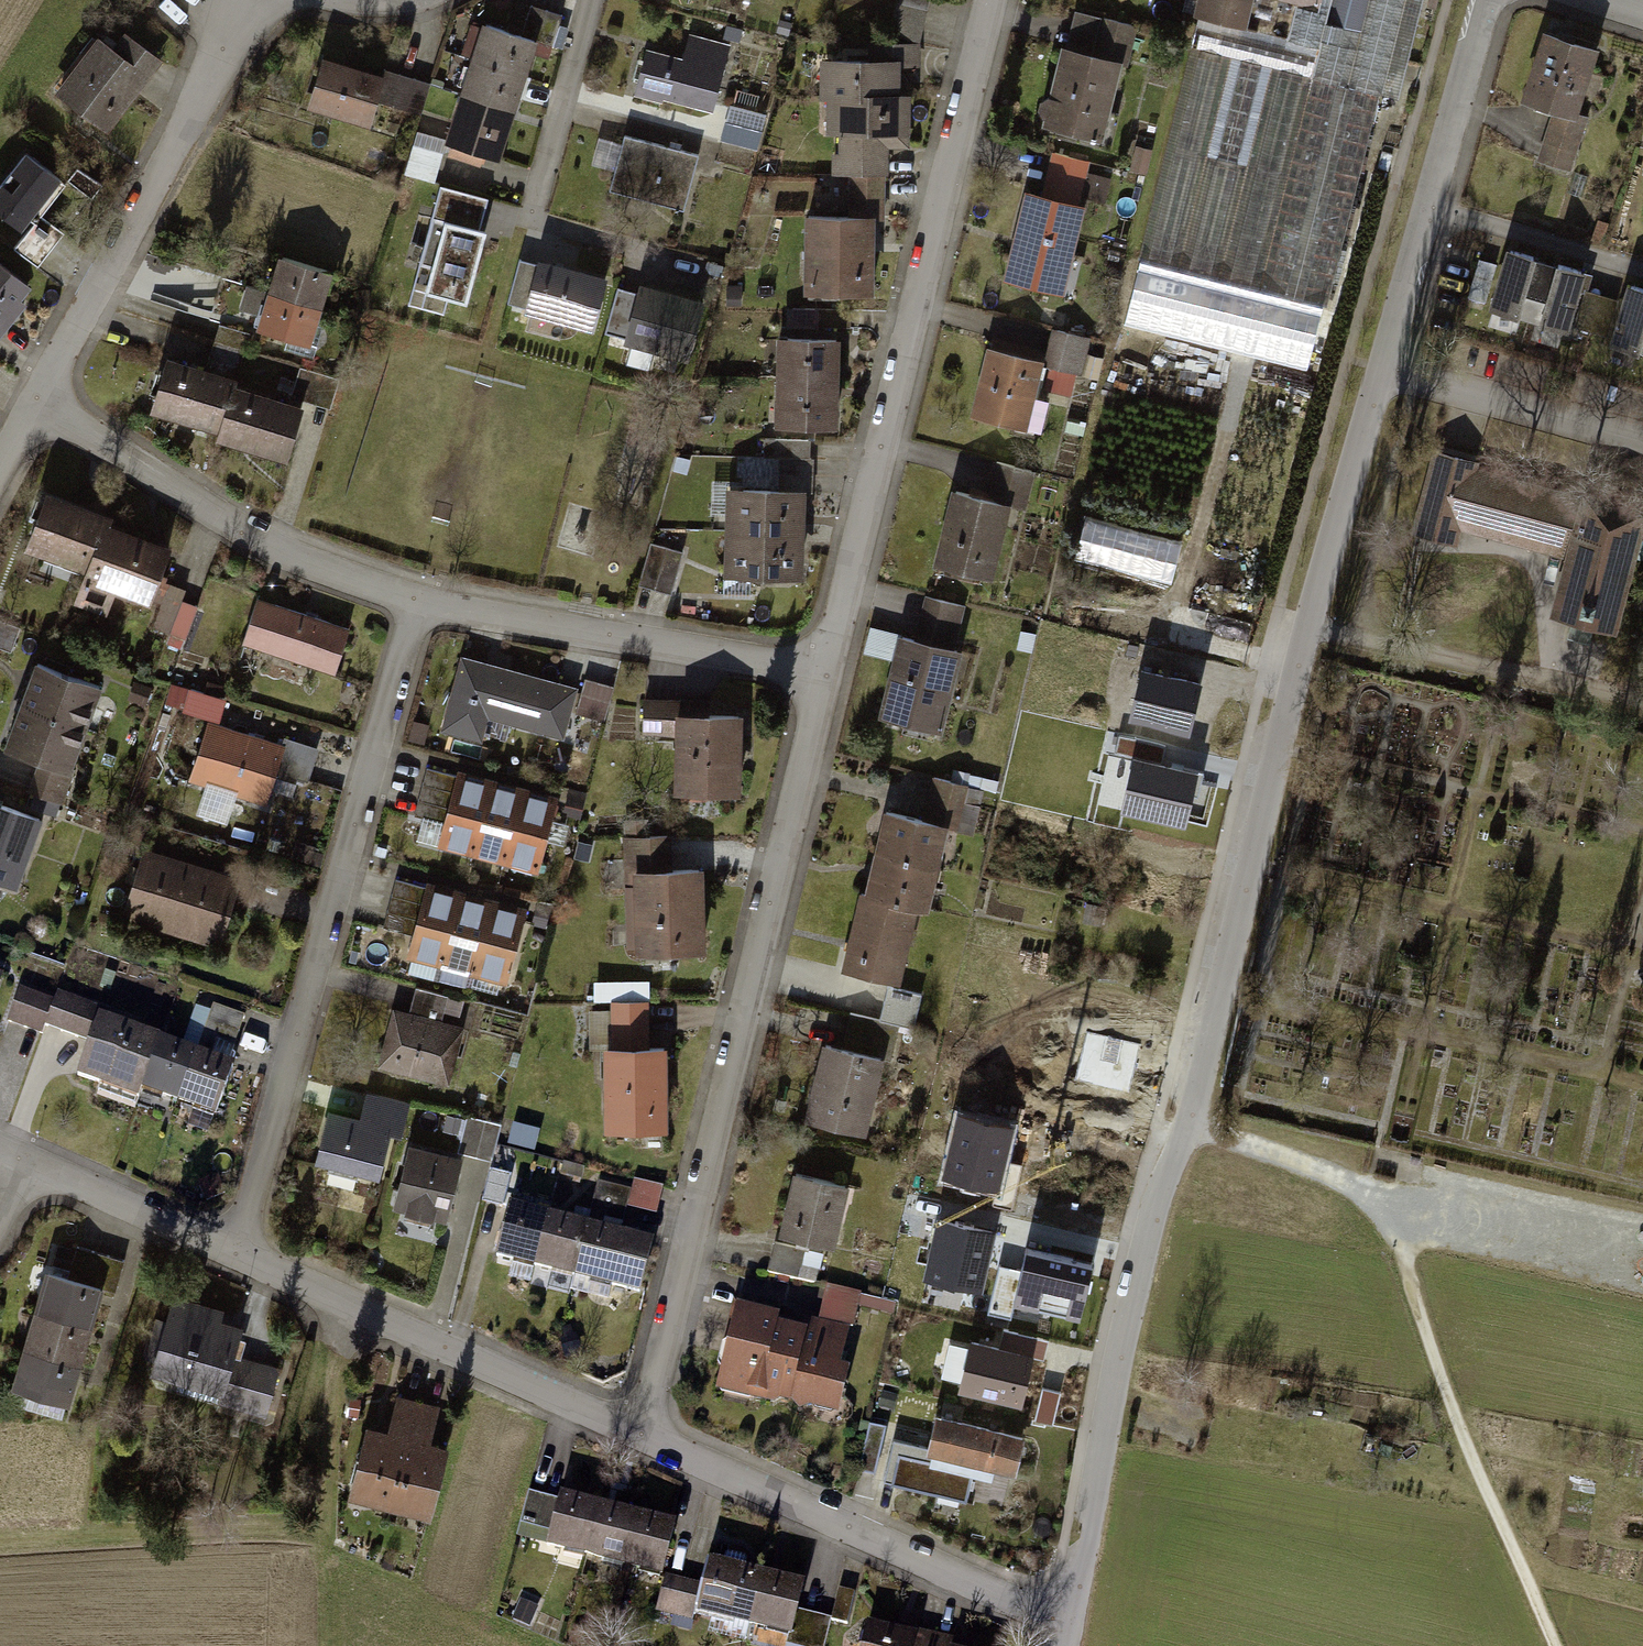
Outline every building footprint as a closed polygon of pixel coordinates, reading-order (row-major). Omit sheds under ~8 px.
[(928,0),(903,0),(894,38),(918,43),(928,0)] [(1140,260),(1328,307),(1381,97),(1401,102),(1427,0),(1334,0),(1329,22),(1297,14),(1289,45),(1320,53),(1315,71),(1196,41),(1140,260)] [(1198,18),(1253,31),(1260,0),(1203,0),(1198,18)] [(1320,8),(1322,0),(1284,0),(1320,8)] [(522,42),(537,47),(551,51),(561,18),(533,9),(522,42)] [(1077,17),(1050,130),(1107,144),(1134,30),(1077,17)] [(537,47),(522,42),(485,31),(450,144),(502,160),(537,47)] [(97,38),(57,93),(108,130),(157,62),(126,40),(117,52),(97,38)] [(646,57),(639,97),(718,111),(729,46),(690,40),(686,63),(646,57)] [(1595,57),(1553,45),(1535,109),(1553,114),(1537,167),(1575,178),(1591,121),(1577,117),(1595,57)] [(911,66),(827,67),(828,139),(843,139),(844,179),(897,178),(896,144),(912,144),(911,66)] [(381,83),(328,68),(318,106),(370,121),(375,103),(381,83)] [(426,84),(384,72),(381,83),(375,103),(417,115),(426,84)] [(720,159),(755,167),(767,112),(733,105),(720,159)] [(626,137),(611,191),(681,211),(697,157),(626,137)] [(0,191),(0,208),(25,229),(61,188),(28,159),(0,191)] [(1057,164),(1052,186),(1083,193),(1088,170),(1057,164)] [(490,197),(439,183),(406,302),(445,313),(449,298),(466,302),(486,229),(482,226),(490,197)] [(881,185),(853,185),(853,210),(881,211),(881,185)] [(1032,197),(1011,280),(1064,293),(1085,211),(1032,197)] [(875,224),(812,224),(812,298),(876,298),(875,224)] [(1497,314),(1534,323),(1547,268),(1510,260),(1497,314)] [(330,279),(284,264),(274,295),(319,311),(330,279)] [(30,289),(0,265),(0,327),(30,289)] [(545,265),(534,313),(599,329),(610,281),(545,265)] [(1534,323),(1570,332),(1583,277),(1547,268),(1534,323)] [(706,297),(640,281),(625,343),(691,358),(706,297)] [(741,284),(726,285),(726,306),(741,305),(741,284)] [(1610,336),(1621,300),(1590,291),(1579,327),(1610,336)] [(1642,354),(1642,297),(1626,291),(1610,344),(1642,354)] [(319,311),(274,295),(263,327),(308,342),(319,311)] [(992,352),(975,421),(1032,435),(1044,384),(1079,393),(1090,348),(1049,338),(1043,364),(992,352)] [(842,347),(776,345),(775,386),(841,388),(842,347)] [(227,389),(166,374),(156,417),(216,431),(227,389)] [(334,383),(299,374),(294,396),(328,406),(334,383)] [(841,388),(775,386),(774,427),(840,429),(841,388)] [(298,416),(239,400),(228,439),(287,455),(298,416)] [(813,491),(814,437),(770,436),(768,490),(813,491)] [(1556,552),(1569,503),(1472,478),(1474,468),(1437,459),(1418,532),(1449,540),(1453,525),(1556,552)] [(997,471),(988,506),(1014,513),(1021,514),(1030,479),(997,471)] [(730,492),(730,534),(803,535),(803,493),(730,492)] [(957,499),(940,570),(997,583),(1014,513),(988,506),(957,499)] [(1642,527),(1642,512),(1589,499),(1560,615),(1584,621),(1617,629),(1638,549),(1642,527)] [(111,530),(47,504),(28,549),(92,575),(111,530)] [(1089,524),(1079,559),(1172,586),(1182,551),(1089,524)] [(112,527),(94,580),(85,604),(107,611),(113,594),(158,610),(179,551),(112,527)] [(730,534),(730,576),(802,577),(803,535),(730,534)] [(650,543),(643,586),(676,592),(684,549),(650,543)] [(169,587),(153,628),(188,641),(204,600),(169,587)] [(969,609),(926,598),(916,640),(960,652),(969,609)] [(259,611),(248,653),(340,679),(352,637),(259,611)] [(897,648),(877,716),(943,734),(964,655),(901,636),(897,648)] [(1125,717),(1195,734),(1209,677),(1139,660),(1125,717)] [(462,663),(444,735),(479,744),(485,720),(558,738),(570,691),(462,663)] [(39,671),(12,752),(38,760),(26,794),(66,808),(105,693),(39,671)] [(608,720),(616,684),(585,678),(578,714),(608,720)] [(171,686),(167,710),(224,719),(228,695),(171,686)] [(672,706),(640,707),(640,737),(672,737),(672,706)] [(741,720),(679,718),(677,792),(739,794),(741,720)] [(205,723),(190,785),(269,805),(278,769),(314,778),(320,751),(205,723)] [(1118,807),(1188,824),(1202,767),(1132,750),(1118,807)] [(493,787),(460,780),(444,852),(477,859),(493,787)] [(526,794),(493,787),(477,859),(510,867),(526,794)] [(559,802),(526,794),(510,867),(543,874),(559,802)] [(20,886),(43,823),(0,808),(0,879),(20,886)] [(950,829),(885,813),(875,851),(940,868),(950,829)] [(671,837),(623,838),(627,955),(702,953),(699,868),(672,869),(671,837)] [(940,868),(875,851),(866,889),(930,906),(940,868)] [(144,858),(127,917),(219,944),(236,884),(144,858)] [(462,898),(430,890),(411,965),(443,973),(462,898)] [(495,906),(462,898),(443,973),(476,981),(495,906)] [(863,901),(848,971),(902,983),(917,913),(863,901)] [(527,914),(495,906),(476,981),(508,989),(527,914)] [(379,1068),(378,1071),(408,1078),(435,1084),(454,1000),(413,991),(408,1013),(392,1010),(379,1068)] [(17,993),(6,1024),(39,1035),(44,1022),(82,1036),(92,1007),(50,992),(46,1003),(17,993)] [(605,1048),(606,1128),(669,1127),(667,1045),(650,1045),(649,1008),(612,1009),(613,1047),(605,1048)] [(612,1047),(611,1011),(590,1011),(591,1048),(612,1047)] [(81,1075),(125,1091),(145,1033),(101,1018),(81,1075)] [(1149,1038),(1079,1021),(1064,1082),(1135,1099),(1149,1038)] [(125,1091),(169,1106),(190,1049),(145,1033),(125,1091)] [(829,1044),(811,1116),(866,1128),(883,1057),(829,1044)] [(169,1106),(213,1122),(234,1065),(190,1049),(169,1106)] [(329,1110),(317,1161),(382,1176),(392,1131),(405,1134),(412,1105),(366,1094),(360,1117),(329,1110)] [(1012,1123),(956,1111),(941,1177),(997,1189),(1012,1123)] [(503,1120),(469,1112),(461,1149),(494,1157),(503,1120)] [(410,1146),(397,1201),(447,1213),(460,1158),(410,1146)] [(797,1168),(783,1228),(837,1241),(851,1181),(797,1168)] [(593,1182),(587,1211),(625,1219),(628,1205),(661,1212),(664,1197),(631,1190),(593,1182)] [(500,1255),(548,1267),(560,1217),(512,1205),(500,1255)] [(548,1267),(596,1278),(608,1229),(560,1217),(548,1267)] [(920,1273),(989,1290),(1003,1234),(934,1217),(920,1273)] [(596,1278),(645,1290),(657,1241),(608,1229),(596,1278)] [(773,1237),(767,1267),(815,1277),(821,1247),(773,1237)] [(1094,1261),(1027,1247),(1015,1304),(1082,1318),(1094,1261)] [(48,1274),(38,1310),(94,1326),(105,1291),(48,1274)] [(744,1305),(727,1388),(834,1409),(858,1290),(825,1283),(817,1319),(744,1305)] [(38,1310),(28,1346),(84,1362),(94,1326),(38,1310)] [(245,1332),(175,1312),(160,1365),(230,1385),(245,1332)] [(1033,1356),(969,1342),(958,1393),(1023,1408),(1033,1356)] [(28,1346),(17,1381),(74,1398),(84,1362),(28,1346)] [(1055,1423),(1062,1391),(1045,1387),(1037,1419),(1055,1423)] [(367,1425),(351,1490),(434,1510),(449,1449),(431,1444),(440,1405),(399,1395),(390,1430),(367,1425)] [(942,1411),(933,1449),(1021,1470),(1030,1433),(942,1411)] [(970,1472),(901,1457),(896,1481),(965,1497),(970,1472)] [(549,1548),(561,1499),(534,1493),(522,1541),(549,1548)] [(549,1548),(586,1557),(598,1508),(561,1499),(549,1548)] [(586,1557),(623,1566),(635,1518),(598,1508),(586,1557)] [(623,1566),(660,1575),(672,1527),(635,1518),(623,1566)] [(696,1616),(742,1627),(755,1577),(709,1565),(696,1616)] [(742,1627),(788,1639),(800,1588),(755,1577),(742,1627)] [(692,1620),(693,1616),(700,1587),(666,1578),(658,1612),(692,1620)] [(793,1641),(812,1645),(829,1645),(835,1622),(800,1613),(793,1641)] [(711,1622),(708,1631),(747,1643),(750,1634),(711,1622)] [(862,1645),(910,1645),(913,1633),(867,1623),(862,1645)] [(913,1633),(910,1645),(950,1645),(951,1641),(913,1633)]
